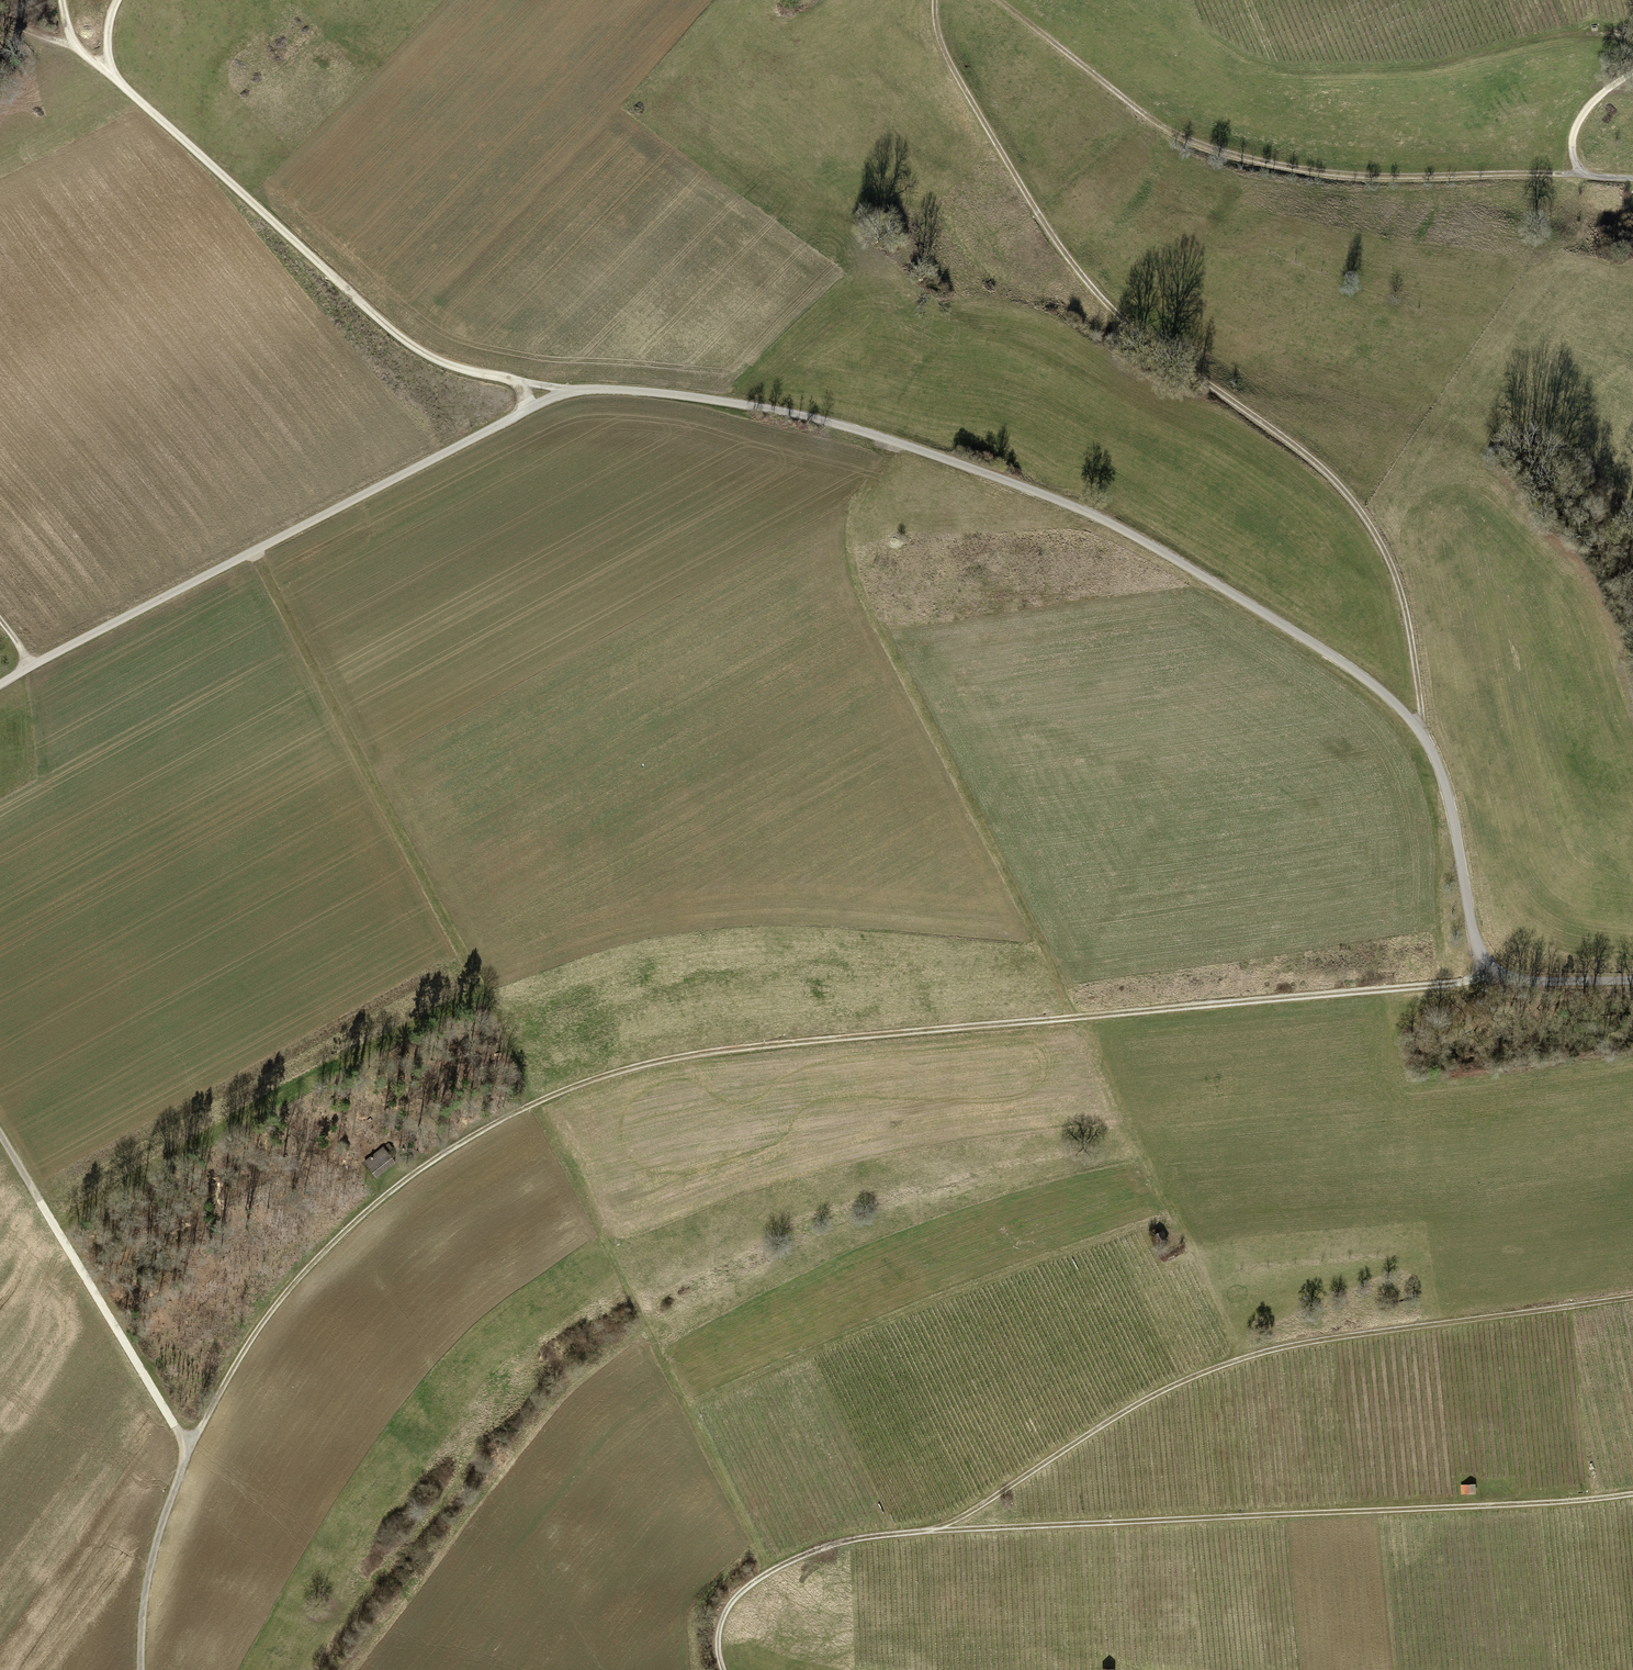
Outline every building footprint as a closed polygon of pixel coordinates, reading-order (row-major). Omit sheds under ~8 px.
[(395,1162),(383,1148),(365,1163),(377,1177),(395,1162)] [(1166,1240),(1162,1233),(1154,1236),(1158,1243),(1166,1240)] [(1475,1486),(1461,1486),(1462,1495),(1475,1494),(1475,1486)]
